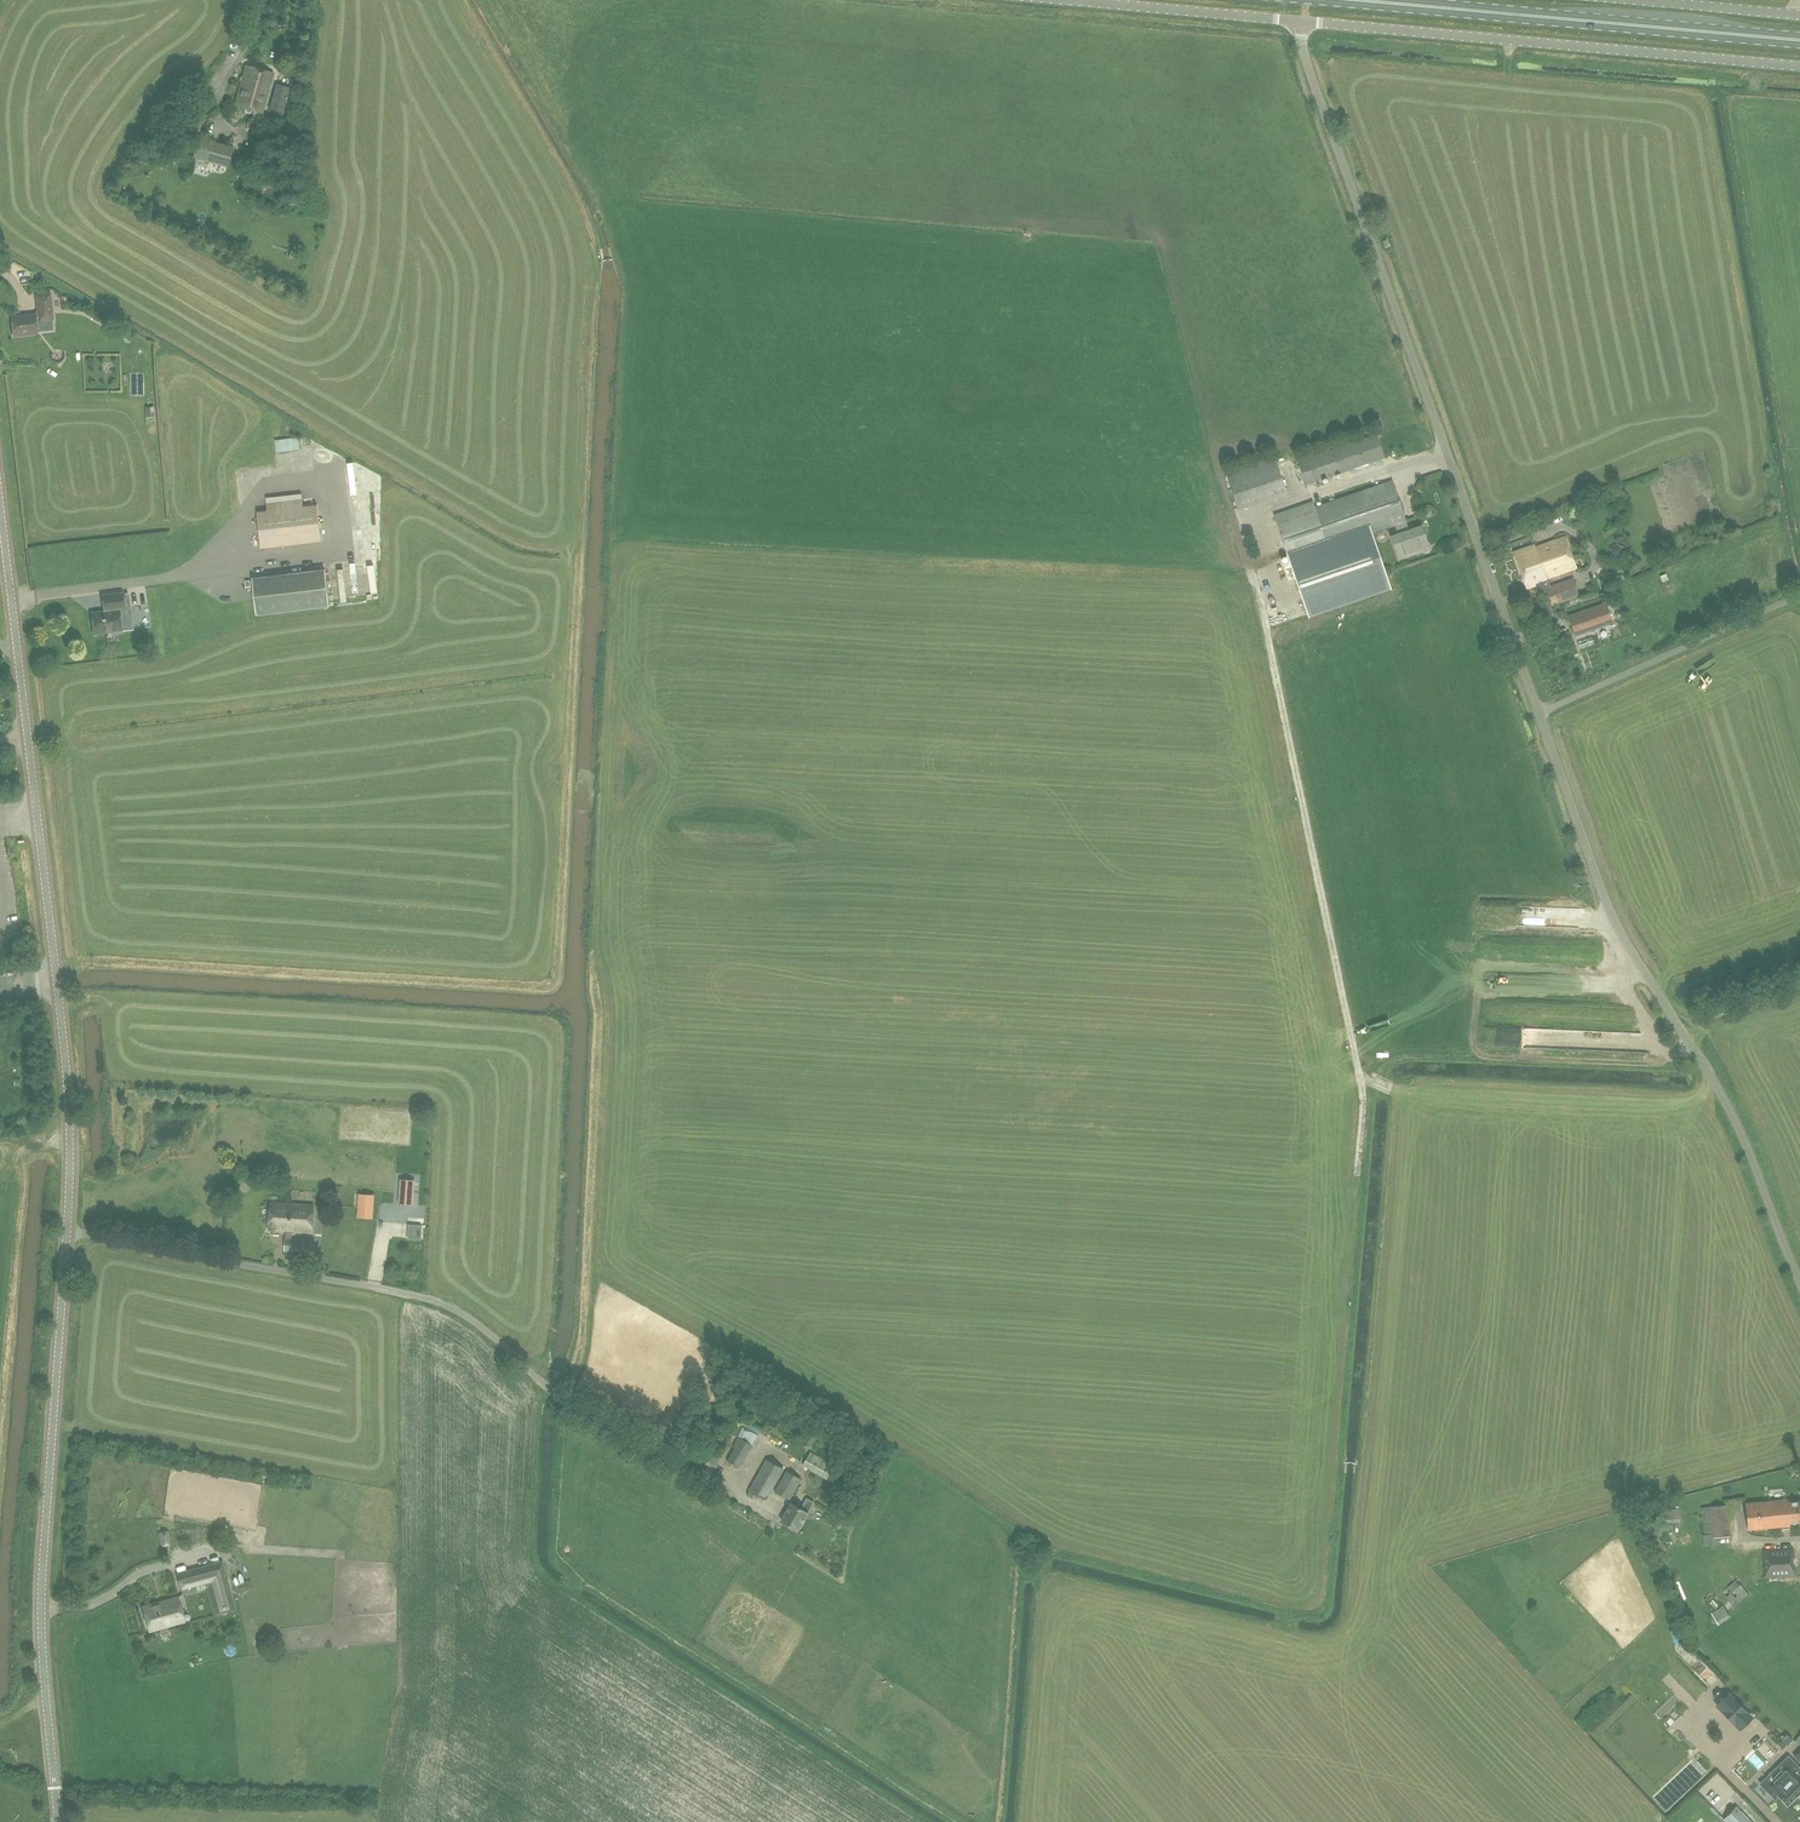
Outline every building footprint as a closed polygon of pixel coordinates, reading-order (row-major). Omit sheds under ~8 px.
[(241,85),(267,93),(273,73),(246,65),(241,85)] [(262,113),(267,93),(241,85),(235,105),(245,108),(246,112),(249,113),(252,110),(262,113)] [(283,113),(290,88),(277,85),(270,109),(283,113)] [(228,168),(234,147),(227,146),(199,138),(194,158),(221,166),(228,168)] [(38,314),(52,313),(50,293),(36,295),(38,314)] [(38,314),(11,317),(14,336),(38,333),(37,327),(43,326),(43,322),(53,321),(52,313),(38,314)] [(1307,485),(1385,457),(1377,434),(1298,461),(1307,485)] [(302,438),(278,439),(278,450),(302,450),(302,438)] [(1238,508),(1286,491),(1274,455),(1225,472),(1238,508)] [(364,496),(364,481),(357,481),(356,468),(341,468),(343,497),(364,496)] [(252,485),(251,470),(244,470),(245,485),(252,485)] [(1372,534),(1407,521),(1393,480),(1315,507),(1313,501),(1274,515),(1309,618),(1391,589),(1372,534)] [(314,505),(312,495),(304,496),(304,499),(267,504),(268,511),(257,512),(261,548),(322,541),(318,505),(314,505)] [(1407,522),(1395,526),(1398,535),(1391,537),(1399,559),(1414,554),(1413,552),(1428,546),(1429,549),(1430,548),(1422,526),(1410,530),(1407,522)] [(1576,567),(1566,537),(1536,547),(1535,544),(1514,552),(1526,587),(1543,582),(1551,605),(1579,596),(1573,578),(1550,586),(1548,577),(1576,567)] [(258,615),(330,606),(326,569),(253,579),(258,615)] [(94,634),(121,631),(119,610),(125,609),(123,592),(102,595),(103,605),(104,611),(91,612),(94,634)] [(1595,607),(1592,600),(1567,609),(1570,616),(1569,617),(1575,635),(1613,622),(1606,603),(1595,607)] [(1278,629),(1287,626),(1282,611),(1274,613),(1278,629)] [(1589,1049),(1600,1048),(1599,1035),(1588,1036),(1589,1049)] [(412,1205),(414,1180),(401,1180),(400,1204),(412,1205)] [(360,1208),(369,1209),(370,1195),(361,1194),(360,1208)] [(313,1233),(314,1205),(271,1202),(269,1230),(286,1231),(285,1250),(311,1252),(312,1240),(292,1239),(293,1231),(313,1233)] [(739,1466),(752,1444),(758,1435),(747,1428),(743,1426),(739,1436),(739,1437),(734,1446),(735,1447),(728,1460),(739,1466)] [(809,1439),(813,1445),(822,1440),(818,1434),(809,1439)] [(708,1471),(717,1466),(717,1455),(707,1450),(698,1455),(698,1466),(708,1471)] [(843,1479),(847,1473),(841,1470),(842,1469),(811,1451),(803,1465),(834,1483),(838,1476),(843,1479)] [(766,1499),(784,1468),(767,1459),(750,1489),(766,1499)] [(790,1499),(802,1479),(787,1469),(775,1490),(790,1499)] [(798,1530),(814,1502),(807,1498),(803,1505),(800,1503),(798,1506),(792,1503),(781,1521),(798,1530)] [(1788,1502),(1787,1498),(1745,1502),(1748,1529),(1790,1525),(1790,1523),(1799,1522),(1799,1501),(1788,1502)] [(1729,1536),(1726,1505),(1702,1507),(1704,1533),(1714,1533),(1714,1537),(1729,1536)] [(1657,1525),(1681,1522),(1680,1508),(1656,1511),(1657,1525)] [(1765,1577),(1795,1576),(1794,1548),(1764,1550),(1765,1577)] [(226,1582),(224,1574),(226,1573),(222,1562),(207,1566),(182,1574),(177,1575),(182,1594),(188,1592),(207,1586),(215,1615),(236,1609),(228,1581),(226,1582)] [(1734,1606),(1749,1594),(1738,1579),(1722,1592),(1734,1606)] [(149,1631),(185,1621),(179,1597),(143,1607),(149,1631)] [(1729,1608),(1718,1612),(1722,1624),(1733,1620),(1729,1608)] [(1685,1684),(1699,1671),(1690,1661),(1675,1674),(1685,1684)] [(582,1678),(575,1679),(576,1696),(584,1695),(582,1678)] [(597,1683),(587,1683),(588,1705),(599,1704),(597,1683)] [(1739,1730),(1752,1716),(1727,1691),(1714,1705),(1739,1730)] [(1787,1735),(1781,1740),(1786,1745),(1792,1740),(1787,1735)] [(1788,1805),(1799,1793),(1799,1768),(1791,1758),(1785,1764),(1788,1766),(1770,1783),(1769,1781),(1764,1786),(1775,1798),(1779,1795),(1788,1805)] [(766,1821),(785,1821),(784,1821),(791,1809),(776,1802),(766,1821)] [(462,1806),(445,1808),(448,1821),(464,1821),(462,1806)] [(1737,1806),(1724,1818),(1728,1821),(1752,1821),(1737,1806)]
